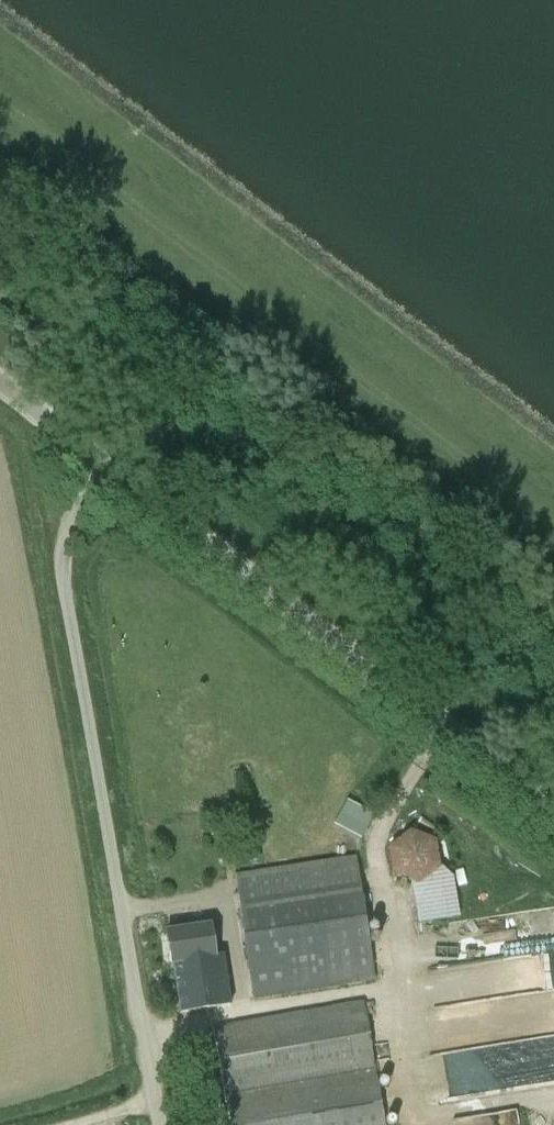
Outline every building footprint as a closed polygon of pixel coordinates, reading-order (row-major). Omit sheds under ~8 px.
[(361,835),(371,809),(342,798),(332,824),(361,835)] [(440,868),(437,840),(410,830),(388,848),(393,876),(413,884),(411,885),(418,924),(459,918),(452,878),(440,868)] [(254,999),(375,980),(357,855),(236,873),(254,999)] [(216,956),(211,924),(166,930),(172,965),(174,965),(181,1012),(230,1004),(223,955),(216,956)] [(496,977),(460,985),(462,997),(499,989),(496,977)] [(491,1003),(497,1044),(432,1053),(437,1095),(553,1079),(553,994),(491,1003)] [(365,1000),(213,1026),(230,1124),(386,1124),(365,1000)]
